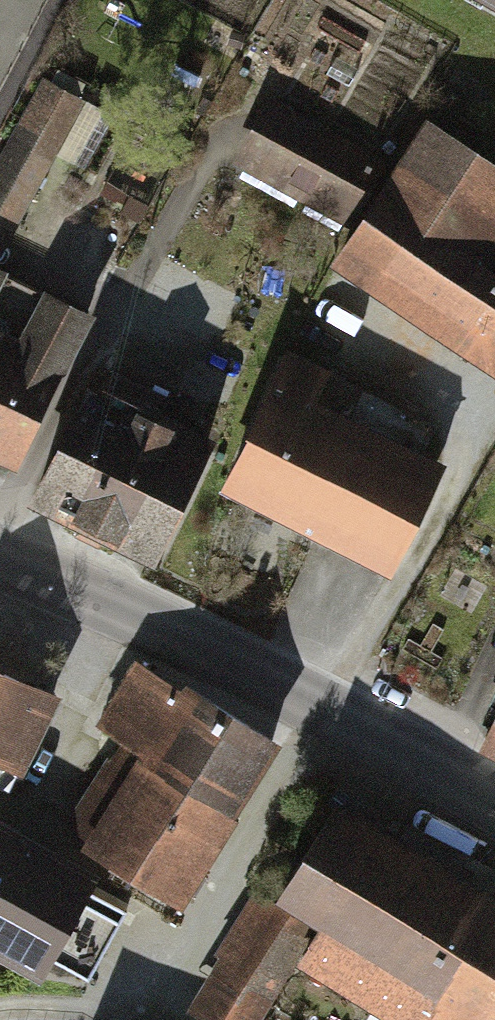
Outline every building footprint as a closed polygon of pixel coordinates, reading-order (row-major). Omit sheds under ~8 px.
[(493,26),(494,22),(494,0),(444,0),(493,26)] [(46,77),(0,164),(0,263),(87,99),(46,77)] [(261,99),(221,169),(322,217),(294,261),(494,387),(494,234),(486,229),(494,216),(494,183),(402,119),(375,155),(261,99)] [(14,483),(98,324),(44,298),(21,348),(0,338),(0,477),(14,483)] [(335,374),(287,350),(213,501),(387,586),(443,473),(317,411),(335,374)] [(159,576),(215,449),(79,390),(23,517),(159,576)] [(0,837),(0,964),(64,999),(112,912),(75,892),(82,880),(163,925),(266,739),(114,656),(73,730),(113,752),(51,865),(0,837)] [(452,753),(494,775),(494,663),(452,753)] [(38,697),(0,679),(0,777),(38,697)] [(304,796),(176,1010),(193,1019),(246,1019),(276,970),(360,1019),(403,1019),(404,1017),(409,1019),(494,1019),(494,910),(304,796)]
